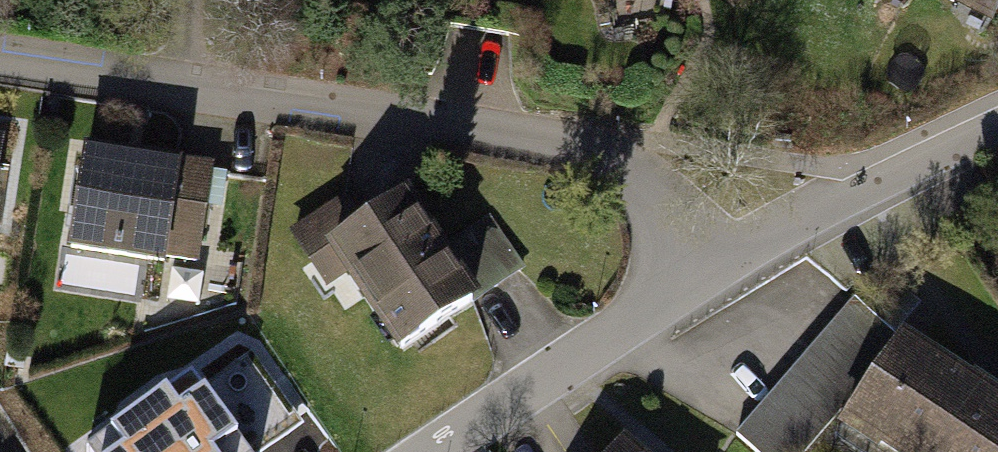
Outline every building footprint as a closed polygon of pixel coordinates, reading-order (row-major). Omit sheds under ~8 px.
[(997,32),(997,0),(922,0),(997,32)] [(192,163),(77,153),(70,242),(184,252),(192,163)] [(403,179),(306,240),(384,363),(482,301),(403,179)] [(851,298),(736,451),(738,451),(831,451),(844,435),(867,451),(997,451),(997,408),(851,298)] [(87,451),(243,451),(241,449),(291,415),(248,352),(198,389),(191,378),(87,451)]
